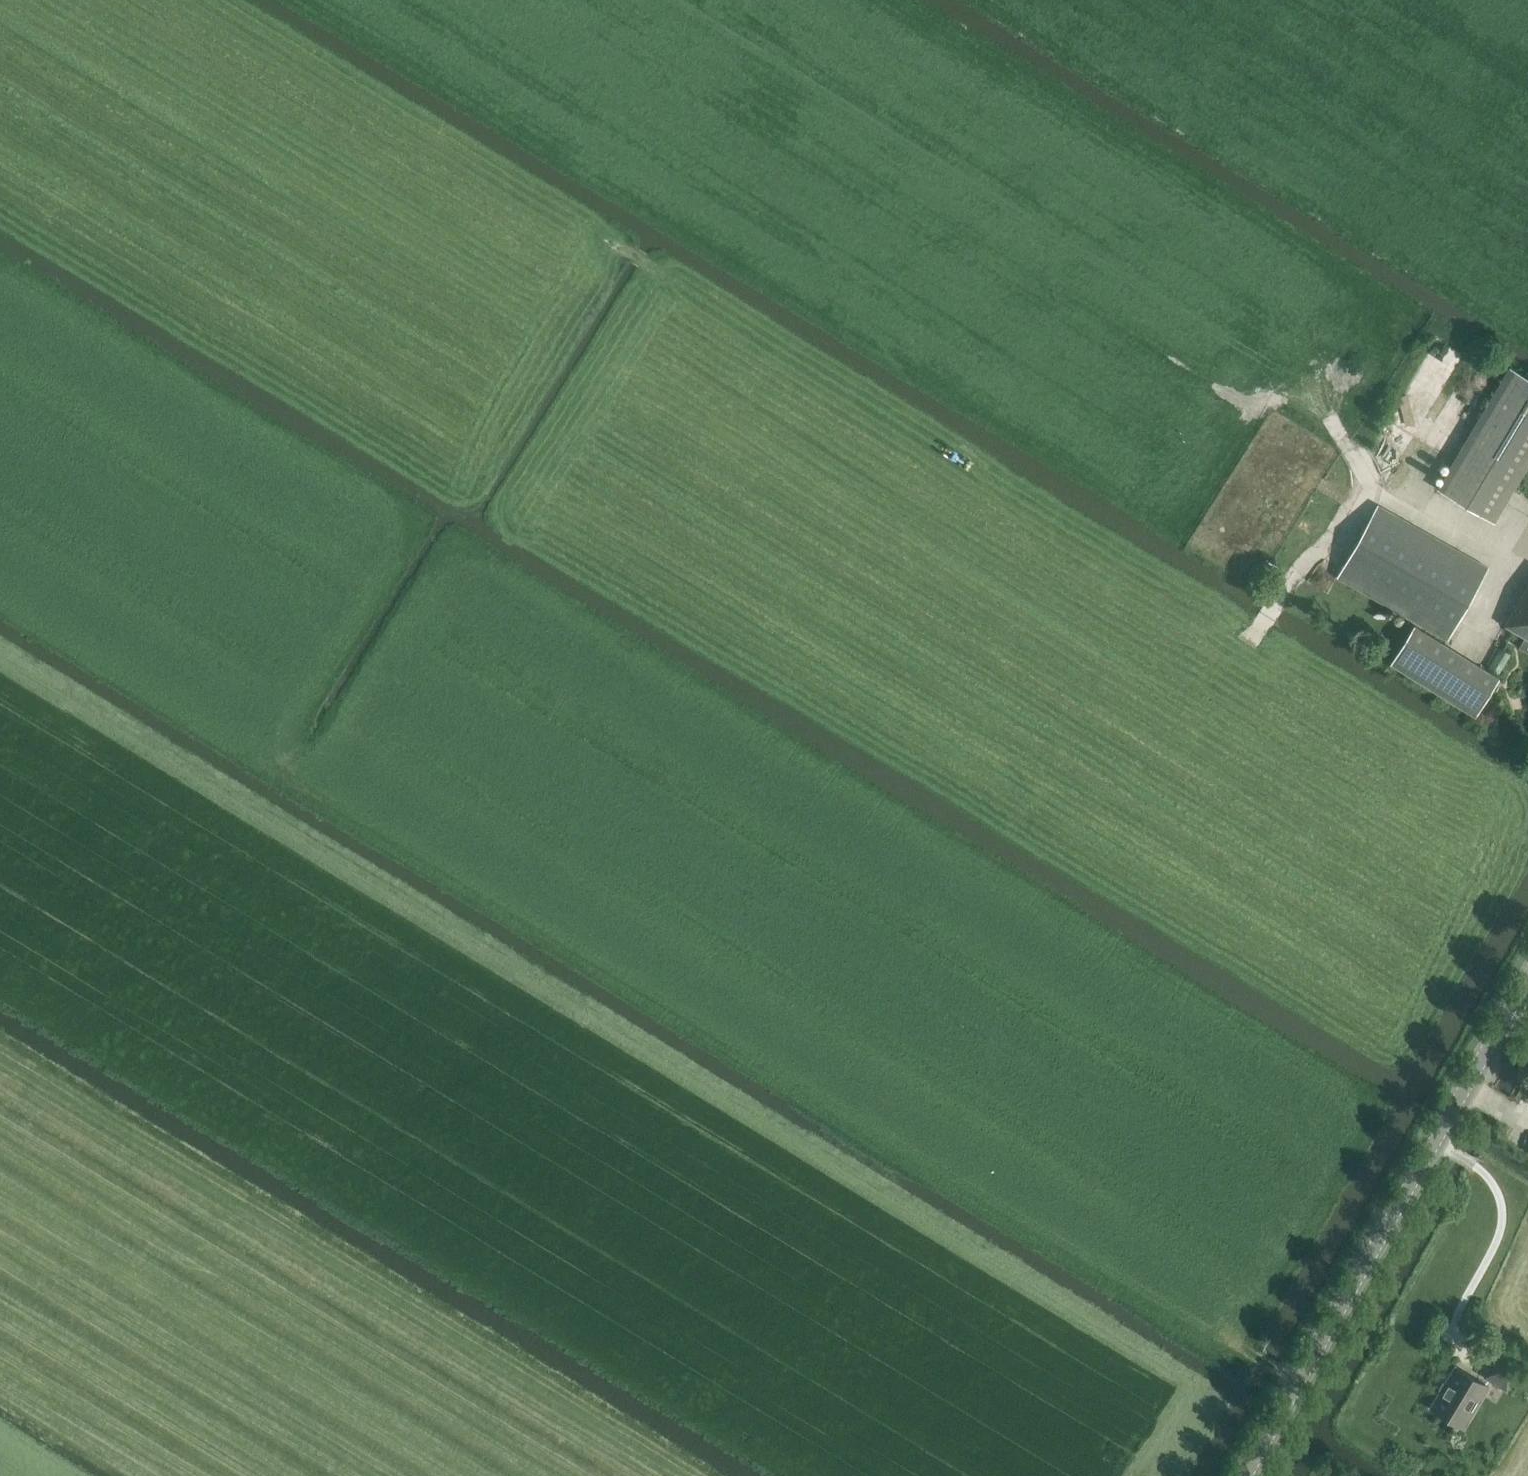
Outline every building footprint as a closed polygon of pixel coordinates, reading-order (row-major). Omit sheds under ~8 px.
[(1440,488),(1495,521),(1527,464),(1527,376),(1511,366),(1440,488)] [(1489,566),(1420,527),(1378,503),(1337,577),(1447,641),(1489,566)] [(1504,625),(1527,638),(1527,584),(1504,625)] [(1475,716),(1500,677),(1414,624),(1390,662),(1475,716)] [(1505,1389),(1519,1367),(1497,1354),(1484,1376),(1505,1389)] [(1472,1412),(1488,1386),(1455,1365),(1430,1407),(1459,1424),(1468,1410),(1472,1412)]
